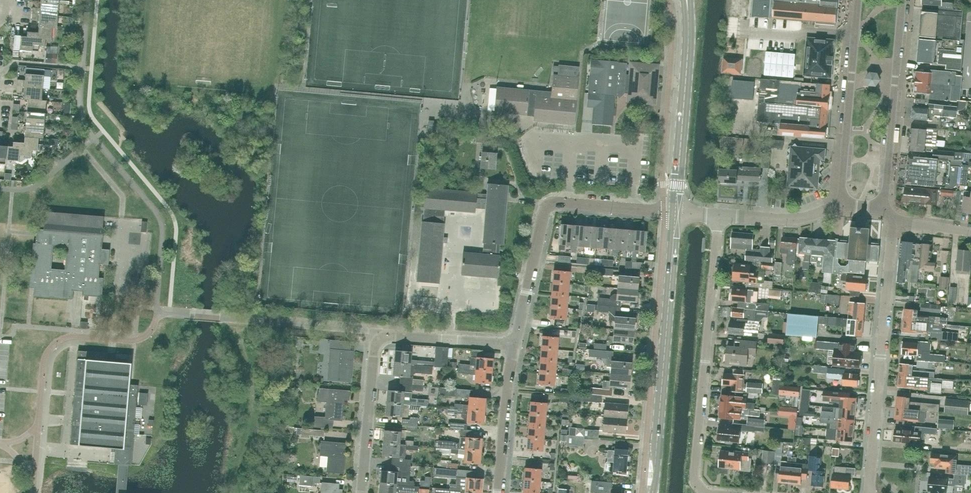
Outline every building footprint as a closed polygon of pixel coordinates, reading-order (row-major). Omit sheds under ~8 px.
[(750,0),(734,0),(734,11),(750,12),(750,0)] [(752,17),(768,18),(769,18),(769,17),(773,17),(802,20),(815,21),(816,21),(817,21),(836,23),(837,14),(838,0),(753,0),(753,4),(752,14),(752,15),(752,17)] [(922,4),(939,5),(939,8),(953,10),(953,3),(941,2),(942,0),(923,0),(922,4)] [(58,16),(59,4),(40,2),(40,8),(32,7),(32,14),(34,14),(58,16)] [(922,14),(917,62),(938,64),(938,61),(947,61),(946,65),(946,69),(962,71),(964,40),(961,40),(963,11),(953,10),(939,8),(938,11),(922,10),(922,14)] [(58,16),(34,14),(32,14),(31,20),(39,21),(38,27),(53,28),(57,29),(58,16)] [(53,28),(38,27),(38,33),(34,32),(33,39),(39,39),(39,46),(45,46),(46,40),(52,41),(53,28)] [(34,32),(27,32),(27,37),(20,36),(19,50),(33,51),(33,45),(39,46),(39,39),(33,39),(34,32)] [(835,40),(813,38),(808,37),(804,75),(831,78),(835,40)] [(793,77),(796,55),(766,52),(764,74),(793,77)] [(740,73),(742,60),(725,59),(723,72),(740,73)] [(595,93),(614,95),(617,96),(619,98),(624,94),(624,93),(626,75),(627,63),(591,60),(590,74),(597,75),(595,93)] [(630,75),(626,75),(624,93),(629,94),(628,97),(629,97),(627,98),(630,102),(632,101),(650,103),(650,102),(652,104),(656,101),(655,99),(657,66),(631,64),(630,75)] [(574,125),(579,67),(558,65),(558,75),(553,75),(552,93),(537,91),(497,87),(494,112),(527,115),(527,114),(534,114),(534,121),(574,125)] [(917,80),(916,82),(944,85),(952,85),(961,86),(962,76),(956,75),(957,72),(946,71),(932,70),(932,73),(917,72),(917,80)] [(877,74),(873,73),(870,73),(868,77),(866,79),(869,85),(876,86),(880,80),(877,74)] [(43,88),(44,76),(25,74),(25,80),(17,80),(17,86),(43,88)] [(829,85),(761,79),(757,121),(781,123),(829,127),(830,110),(829,109),(830,98),(831,97),(832,92),(829,91),(829,85)] [(915,86),(914,93),(930,94),(934,94),(934,99),(950,100),(950,102),(958,103),(958,101),(960,101),(961,86),(952,85),(944,85),(916,82),(916,85),(916,86),(915,86)] [(42,101),(43,88),(17,86),(16,92),(16,93),(24,93),(23,99),(28,100),(42,101)] [(751,100),(752,88),(735,87),(733,98),(751,100)] [(614,95),(595,93),(588,93),(587,106),(594,107),(593,123),(611,125),(612,115),(615,115),(616,109),(612,109),(614,95)] [(913,108),(912,117),(914,119),(927,120),(933,121),(933,118),(935,118),(935,116),(957,118),(957,110),(960,111),(962,110),(964,109),(965,107),(966,105),(966,102),(960,101),(958,101),(958,103),(950,102),(950,100),(934,99),(929,99),(929,100),(916,98),(915,106),(913,108)] [(42,101),(28,100),(27,112),(45,114),(46,101),(42,101)] [(44,126),(45,114),(27,112),(26,124),(44,126)] [(829,127),(781,123),(780,135),(810,137),(828,139),(829,127)] [(43,139),(44,126),(26,124),(24,137),(39,138),(43,139)] [(910,140),(909,151),(934,153),(934,159),(948,160),(970,162),(970,154),(938,151),(938,146),(936,146),(938,129),(934,128),(933,142),(910,140)] [(911,129),(910,140),(933,142),(934,128),(927,128),(926,130),(911,129)] [(455,135),(455,131),(448,131),(448,134),(446,134),(445,141),(449,141),(450,135),(455,135)] [(483,134),(475,134),(475,142),(482,143),(483,134)] [(39,138),(24,137),(24,143),(20,143),(19,149),(25,150),(25,156),(31,157),(32,151),(38,151),(39,138)] [(784,141),(779,141),(771,140),(771,148),(783,149),(784,141)] [(19,149),(20,143),(13,142),(13,147),(7,146),(6,160),(6,161),(19,162),(19,156),(25,156),(25,150),(19,149)] [(815,149),(793,147),(791,146),(788,186),(818,189),(820,158),(822,158),(824,157),(824,153),(823,151),(821,151),(821,150),(821,149),(815,149)] [(491,154),(491,151),(487,151),(487,153),(482,153),(480,169),(494,170),(496,154),(491,154)] [(769,169),(769,165),(769,157),(762,156),(761,168),(769,169)] [(948,160),(934,159),(909,156),(908,157),(909,157),(911,168),(908,168),(907,168),(907,170),(958,175),(959,173),(947,171),(948,160)] [(967,186),(969,166),(962,165),(960,186),(967,186)] [(761,182),(761,168),(742,167),(742,169),(737,168),(737,171),(720,170),(720,183),(737,184),(737,180),(761,182)] [(958,175),(907,170),(907,172),(908,172),(910,173),(907,183),(906,183),(906,184),(946,188),(953,188),(958,184),(958,175)] [(507,186),(489,185),(488,184),(487,196),(476,195),(476,194),(425,189),(423,208),(424,208),(432,208),(431,216),(424,216),(423,222),(422,221),(417,282),(438,284),(442,243),(447,244),(447,238),(442,237),(445,210),(475,213),(475,209),(486,210),(483,243),(484,243),(483,256),(462,254),(461,275),(498,278),(500,257),(498,257),(499,245),(502,245),(507,186)] [(936,204),(937,190),(906,187),(905,198),(911,199),(910,203),(920,203),(936,204)] [(964,197),(962,212),(970,213),(970,198),(964,197)] [(424,208),(424,216),(431,216),(432,208),(424,208)] [(30,277),(29,288),(30,288),(30,287),(34,288),(33,296),(39,297),(39,296),(67,299),(72,300),(74,286),(78,286),(77,289),(82,289),(82,296),(82,295),(96,296),(96,297),(102,297),(103,278),(96,277),(97,264),(108,265),(108,264),(109,250),(96,249),(96,245),(99,245),(100,235),(102,235),(104,216),(103,216),(103,217),(46,212),(46,211),(43,239),(36,239),(36,243),(33,243),(33,244),(34,244),(31,277),(30,277)] [(571,246),(573,225),(561,224),(559,245),(571,246)] [(583,247),(585,226),(573,225),(571,246),(571,251),(575,251),(576,246),(583,247)] [(838,243),(837,243),(835,274),(842,275),(865,276),(866,261),(867,262),(868,262),(867,261),(879,262),(880,246),(869,245),(869,244),(868,244),(869,237),(870,237),(870,236),(869,236),(869,229),(871,228),(870,227),(869,228),(864,228),(864,227),(863,227),(863,228),(858,227),(858,226),(857,226),(857,227),(852,227),(851,225),(850,226),(851,227),(851,234),(850,234),(849,235),(851,235),(850,242),(849,242),(849,243),(838,242),(838,243)] [(595,248),(597,227),(585,226),(583,247),(595,248)] [(608,249),(610,229),(597,227),(595,248),(608,249)] [(620,250),(622,230),(610,229),(608,249),(620,250)] [(632,251),(634,231),(622,230),(620,250),(632,251)] [(645,252),(646,232),(634,231),(632,251),(645,252)] [(752,249),(753,234),(733,232),(731,248),(747,250),(747,251),(746,260),(772,262),(773,254),(769,253),(770,248),(761,247),(761,250),(752,249)] [(796,248),(797,238),(783,237),(782,247),(781,253),(788,253),(787,263),(795,264),(796,248)] [(809,270),(812,239),(800,238),(799,254),(805,254),(804,261),(803,261),(803,269),(809,270)] [(823,268),(825,240),(813,239),(811,262),(817,263),(816,267),(823,268)] [(836,241),(825,240),(823,268),(822,273),(835,274),(837,243),(836,243),(836,241)] [(915,243),(901,242),(897,282),(905,283),(907,259),(913,260),(913,264),(918,265),(919,265),(921,244),(915,243)] [(934,271),(936,261),(931,260),(932,245),(922,244),(921,244),(919,265),(918,270),(919,270),(921,270),(934,271)] [(970,258),(970,251),(958,250),(956,270),(970,271),(970,258)] [(750,272),(750,265),(735,263),(734,280),(747,282),(747,286),(772,289),(772,282),(763,281),(763,276),(764,276),(764,273),(750,272)] [(917,283),(919,270),(918,270),(919,265),(918,265),(913,264),(911,283),(917,283)] [(612,276),(612,275),(613,270),(596,268),(595,274),(600,274),(600,275),(612,276)] [(569,284),(570,272),(553,271),(552,283),(569,284)] [(637,290),(638,277),(618,275),(617,288),(637,290)] [(865,276),(842,275),(842,281),(847,281),(847,289),(866,291),(866,289),(868,289),(868,284),(867,283),(868,277),(865,276)] [(948,289),(949,277),(941,277),(940,289),(948,289)] [(808,292),(820,293),(821,283),(809,282),(808,292)] [(568,297),(569,284),(552,283),(551,295),(568,297)] [(636,302),(637,290),(617,288),(617,295),(613,295),(610,298),(610,300),(598,299),(597,306),(616,307),(616,300),(636,302)] [(753,296),(754,291),(733,289),(732,301),(751,303),(751,295),(753,296)] [(781,299),(781,291),(769,290),(768,298),(781,299)] [(840,304),(840,296),(827,294),(826,303),(840,304)] [(567,309),(568,297),(551,295),(550,307),(567,309)] [(864,320),(865,304),(850,302),(848,319),(864,320)] [(619,307),(616,307),(597,306),(597,312),(609,313),(608,317),(610,317),(610,321),(614,321),(613,329),(634,331),(635,318),(619,317),(619,307)] [(566,320),(567,309),(550,307),(549,319),(566,320)] [(754,320),(755,310),(733,308),(732,309),(731,309),(730,315),(732,315),(732,316),(748,318),(748,315),(750,315),(750,320),(754,320)] [(918,315),(918,310),(905,309),(904,320),(942,324),(947,324),(948,318),(918,315)] [(864,320),(848,319),(789,313),(787,334),(817,337),(818,323),(836,325),(848,326),(847,335),(862,337),(864,320)] [(759,324),(759,322),(738,320),(738,322),(730,321),(729,327),(728,328),(728,330),(729,331),(729,333),(758,336),(758,330),(760,329),(760,324),(759,324)] [(941,332),(942,324),(904,320),(903,332),(916,333),(916,330),(935,332),(934,340),(957,342),(958,333),(941,332)] [(633,343),(634,331),(613,329),(613,336),(609,336),(608,341),(633,343)] [(783,345),(783,344),(784,336),(769,334),(768,343),(783,345)] [(557,350),(558,338),(542,337),(541,349),(557,350)] [(331,350),(328,379),(329,379),(350,381),(352,351),(350,351),(351,342),(330,340),(329,350),(331,350)] [(755,355),(756,343),(741,341),(740,348),(727,347),(726,364),(746,366),(748,354),(755,355)] [(862,364),(862,356),(860,356),(861,352),(855,352),(855,345),(818,341),(817,350),(834,351),(833,365),(859,368),(860,364),(862,364)] [(930,351),(931,342),(918,341),(918,343),(903,342),(903,344),(902,344),(901,347),(902,348),(902,354),(918,355),(918,353),(923,353),(923,351),(930,351)] [(606,351),(606,345),(587,343),(586,350),(606,351)] [(441,356),(442,347),(432,346),(431,355),(441,356)] [(482,358),(483,350),(471,349),(470,365),(459,364),(459,368),(492,371),(493,359),(482,358)] [(556,362),(557,350),(541,349),(540,361),(556,362)] [(612,352),(606,351),(586,350),(586,356),(602,358),(602,360),(602,361),(603,363),(605,366),(607,367),(608,367),(610,368),(610,374),(630,376),(631,363),(611,361),(612,352)] [(137,386),(129,385),(131,363),(106,361),(107,353),(87,351),(78,351),(70,444),(115,448),(114,464),(118,465),(117,477),(116,492),(126,492),(128,466),(131,466),(138,385),(137,385),(137,386)] [(410,360),(411,352),(395,351),(394,363),(424,366),(441,367),(447,367),(447,357),(442,356),(436,356),(436,362),(410,360)] [(935,369),(935,362),(918,360),(917,367),(935,369)] [(555,370),(556,362),(540,361),(539,373),(555,374),(559,375),(559,371),(555,370)] [(423,371),(424,366),(394,363),(393,376),(409,377),(410,369),(423,371)] [(913,370),(913,365),(900,364),(899,375),(934,378),(934,372),(913,370)] [(491,384),(492,371),(459,368),(458,373),(475,374),(475,382),(491,384)] [(744,375),(745,370),(740,369),(734,369),(734,374),(724,373),(723,385),(731,386),(731,392),(743,393),(747,393),(747,384),(744,384),(745,375),(744,375)] [(857,387),(859,375),(833,372),(833,374),(831,374),(831,378),(843,379),(842,385),(857,387)] [(554,386),(555,374),(539,373),(538,385),(554,386)] [(629,388),(630,376),(610,374),(609,381),(603,381),(602,389),(590,388),(590,395),(602,396),(602,395),(612,396),(613,386),(629,388)] [(934,378),(899,375),(899,379),(897,380),(897,384),(898,385),(898,387),(911,388),(911,385),(928,387),(927,393),(942,394),(942,388),(954,389),(955,380),(934,378)] [(762,394),(763,384),(747,383),(747,384),(747,393),(762,394)] [(781,385),(780,395),(799,397),(800,387),(781,385)] [(813,395),(823,395),(823,386),(814,386),(813,395)] [(455,397),(456,389),(439,388),(438,396),(455,397)] [(801,404),(809,405),(811,390),(802,389),(800,404),(801,404)] [(348,399),(349,392),(320,390),(319,401),(327,401),(326,419),(315,418),(315,426),(331,427),(332,419),(341,420),(342,402),(341,402),(341,399),(348,399)] [(403,400),(404,392),(388,390),(386,403),(416,406),(417,401),(403,400)] [(845,397),(846,393),(824,391),(823,400),(840,402),(840,408),(856,409),(856,398),(845,397)] [(572,393),(571,400),(586,401),(587,394),(572,393)] [(746,403),(747,394),(731,393),(731,396),(722,395),(720,406),(754,410),(755,404),(746,403)] [(602,396),(590,395),(587,394),(586,401),(601,403),(602,396)] [(910,398),(897,396),(896,408),(914,410),(919,410),(927,411),(938,412),(939,405),(910,402),(910,398)] [(484,411),(485,399),(469,397),(468,405),(455,404),(454,409),(484,411)] [(969,415),(970,401),(946,399),(944,412),(969,415)] [(545,415),(546,403),(530,402),(529,414),(545,415)] [(420,406),(416,406),(386,403),(385,415),(402,417),(402,416),(408,417),(408,410),(420,411),(420,406)] [(626,419),(627,405),(605,403),(604,417),(626,419)] [(808,416),(809,405),(801,404),(800,404),(799,415),(800,415),(806,416),(808,416)] [(760,410),(754,410),(720,406),(719,417),(741,419),(741,417),(745,418),(745,415),(759,416),(760,410)] [(798,409),(787,407),(786,418),(797,419),(798,409)] [(856,409),(840,408),(837,407),(836,413),(822,412),(821,417),(855,420),(856,409)] [(454,409),(447,408),(446,413),(454,414),(454,413),(467,414),(467,422),(483,423),(484,411),(454,409)] [(914,410),(896,408),(895,419),(925,422),(925,415),(926,411),(919,410),(914,410)] [(544,427),(545,415),(529,414),(528,426),(544,427)] [(420,421),(420,417),(416,417),(416,419),(407,418),(407,425),(418,426),(421,427),(422,421),(420,421)] [(625,433),(626,419),(604,417),(602,431),(625,433)] [(854,425),(855,420),(821,417),(821,423),(833,424),(833,429),(838,430),(838,429),(854,431),(854,429),(855,428),(855,426),(854,425)] [(764,427),(765,419),(748,418),(747,425),(764,427)] [(764,427),(747,425),(741,425),(741,424),(733,423),(733,428),(719,426),(719,429),(718,430),(718,432),(719,433),(718,440),(727,441),(726,443),(732,444),(732,442),(739,442),(740,431),(764,433),(764,427)] [(543,439),(544,427),(528,426),(527,438),(543,439)] [(584,436),(599,438),(600,431),(584,429),(584,428),(569,427),(569,435),(584,436)] [(937,435),(938,428),(921,427),(920,431),(895,429),(894,435),(893,436),(893,439),(894,440),(894,442),(920,444),(921,433),(937,435)] [(324,437),(324,431),(296,429),(296,435),(324,437)] [(473,430),(466,430),(460,429),(459,444),(451,444),(451,449),(481,451),(482,439),(472,438),(473,430)] [(833,429),(832,429),(827,429),(826,439),(837,440),(853,442),(854,431),(838,429),(838,430),(833,429)] [(399,445),(400,432),(384,431),(383,443),(399,445)] [(584,436),(569,435),(567,435),(567,436),(566,441),(566,445),(583,446),(584,436)] [(542,451),(543,439),(527,438),(526,450),(542,451)] [(340,444),(323,443),(322,442),(321,455),(320,466),(328,467),(327,471),(343,473),(345,449),(338,448),(339,445),(340,445),(340,444)] [(405,445),(399,445),(383,443),(382,456),(405,458),(405,450),(412,451),(413,451),(417,451),(418,447),(413,446),(405,445)] [(451,449),(436,448),(435,454),(450,456),(450,453),(465,455),(464,462),(480,464),(481,451),(451,449)] [(625,457),(625,449),(614,448),(614,451),(608,450),(607,462),(606,463),(605,464),(605,468),(605,469),(606,470),(607,471),(626,472),(627,457),(625,457)] [(748,459),(749,448),(742,448),(742,453),(734,452),(734,453),(721,452),(719,466),(721,466),(721,473),(727,474),(728,467),(740,468),(740,470),(750,471),(751,459),(748,459)] [(774,464),(775,452),(763,450),(762,463),(774,464)] [(796,463),(797,453),(793,453),(793,457),(790,483),(801,484),(801,479),(807,480),(808,465),(796,463)] [(957,456),(932,454),(932,455),(930,456),(930,459),(931,460),(931,462),(935,463),(935,467),(946,468),(945,473),(954,474),(965,475),(970,475),(970,466),(956,464),(957,456)] [(819,468),(820,457),(809,456),(808,467),(814,468),(814,471),(813,470),(811,485),(823,487),(825,472),(820,471),(821,468),(819,468)] [(790,483),(793,457),(789,457),(788,462),(786,462),(786,467),(780,466),(779,482),(790,483)] [(452,463),(452,461),(439,460),(438,468),(457,469),(458,464),(452,463)] [(846,475),(847,468),(835,467),(834,474),(833,474),(832,487),(848,489),(850,476),(846,475)] [(541,469),(540,469),(525,468),(524,480),(540,481),(541,469)] [(467,470),(457,469),(455,485),(452,484),(452,489),(481,492),(482,479),(467,478),(467,470)] [(396,485),(397,472),(381,471),(380,484),(396,485)] [(965,475),(954,474),(954,479),(948,479),(948,478),(930,477),(929,483),(928,484),(928,488),(929,489),(929,491),(931,491),(931,492),(952,492),(953,488),(957,488),(957,486),(964,487),(965,475)] [(300,485),(314,486),(314,483),(320,484),(321,478),(307,476),(307,478),(301,478),(300,485)] [(540,481),(524,480),(523,492),(537,492),(539,492),(540,481)] [(611,488),(612,482),(588,480),(587,487),(611,489),(611,488)] [(338,485),(322,483),(321,492),(337,492),(338,485)] [(396,485),(380,484),(379,492),(395,492),(395,490),(409,491),(409,487),(401,486),(396,485)]
